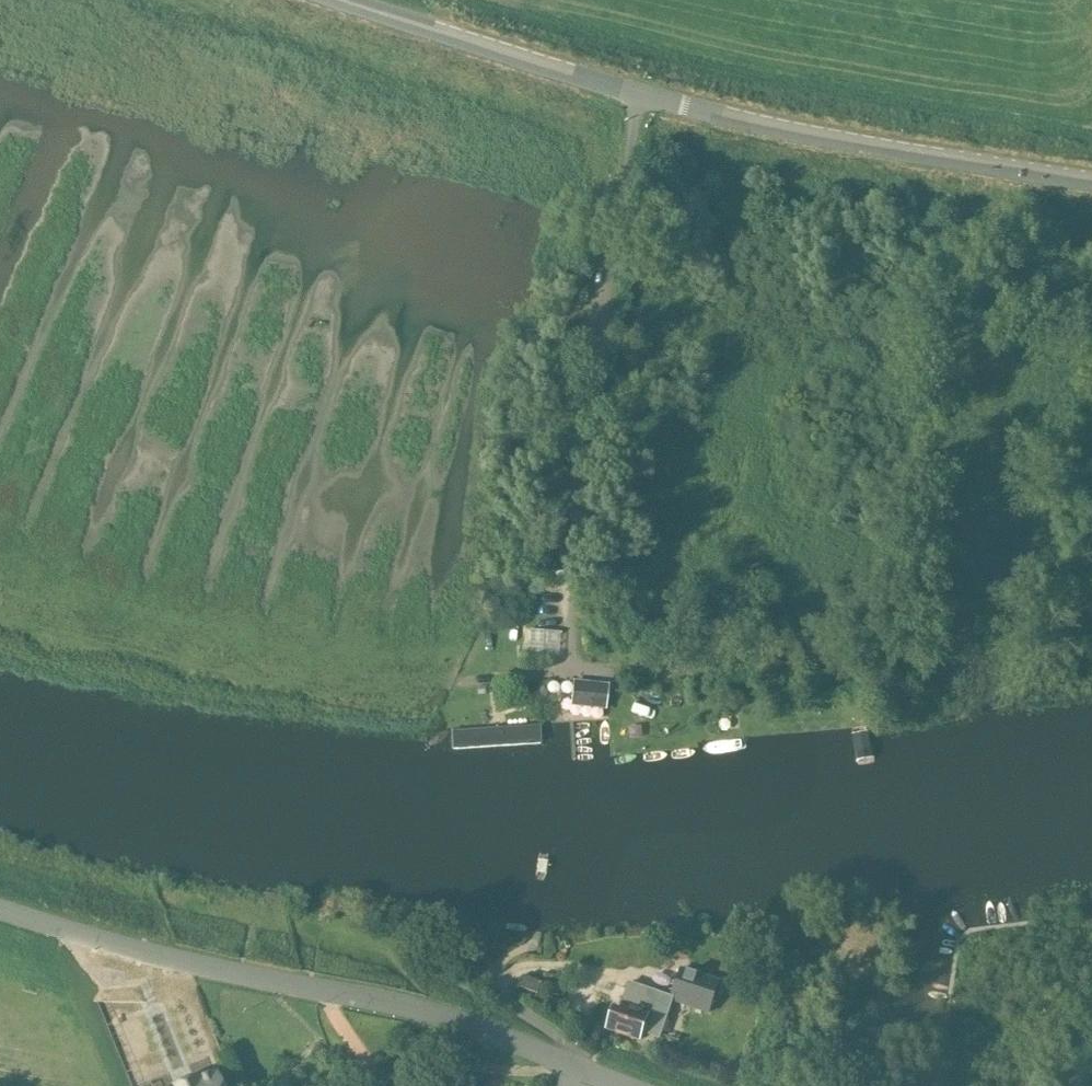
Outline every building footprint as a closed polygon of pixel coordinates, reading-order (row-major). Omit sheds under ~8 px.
[(532,653),(564,654),(564,630),(532,629),(532,653)] [(602,708),(603,708),(606,686),(575,683),(573,704),(602,708)] [(539,729),(467,727),(467,750),(540,750),(539,729)] [(681,967),(672,993),(676,994),(675,997),(712,1009),(721,980),(704,975),(681,967)] [(538,994),(542,982),(524,976),(520,987),(538,994)] [(615,1009),(608,1027),(641,1039),(643,1031),(662,1038),(676,998),(671,996),(646,987),(631,982),(627,994),(621,1011),(615,1009)] [(215,1074),(195,1082),(194,1079),(191,1080),(192,1083),(184,1085),(220,1085),(215,1074)]
